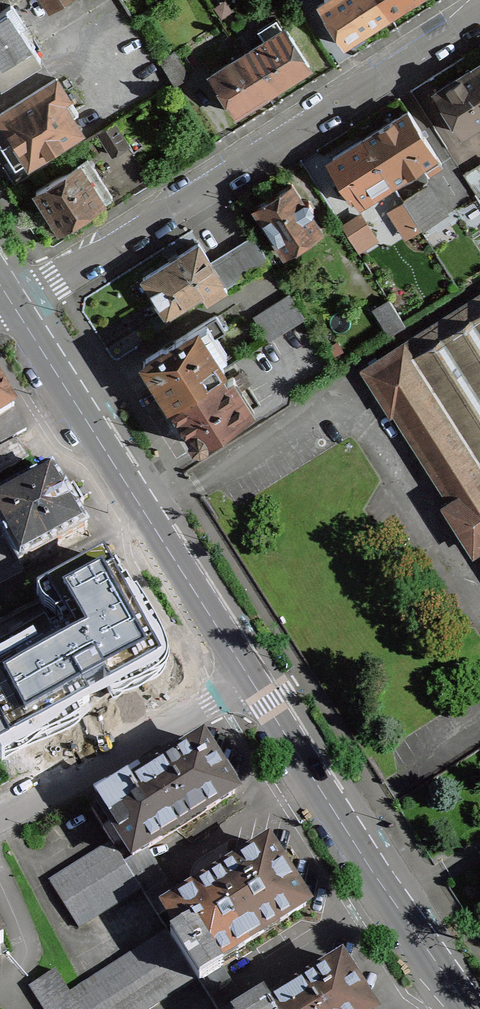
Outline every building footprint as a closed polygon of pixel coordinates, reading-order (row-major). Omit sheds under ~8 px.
[(39,57),(18,25),(42,10),(35,0),(15,0),(0,9),(0,82),(39,57)] [(13,0),(0,0),(0,9),(13,0)] [(50,10),(66,0),(44,0),(50,10)] [(379,0),(328,0),(319,5),(343,44),(347,41),(348,43),(353,45),(364,37),(365,32),(364,31),(388,15),(379,0)] [(388,15),(411,0),(379,0),(388,15)] [(264,40),(242,54),(266,93),(292,76),(293,78),(305,69),(305,68),(310,65),(285,27),(283,29),(276,18),(258,30),(264,40)] [(174,51),(159,60),(164,68),(174,83),(188,75),(174,51)] [(266,93),(242,54),(211,74),(235,113),(237,111),(238,112),(243,113),(250,109),(251,104),(251,103),(266,93)] [(479,120),(479,79),(473,68),(435,92),(460,133),(479,120)] [(28,160),(29,162),(80,130),(66,107),(72,104),(56,78),(0,113),(0,116),(0,144),(15,168),(26,161),(28,160)] [(363,138),(392,184),(422,164),(426,170),(425,170),(426,172),(441,164),(408,110),(363,138)] [(102,138),(98,131),(93,135),(97,141),(102,138)] [(359,204),(392,184),(363,138),(333,157),(330,166),(351,199),(354,197),(359,204)] [(78,164),(102,202),(112,196),(87,157),(78,164)] [(60,229),(102,202),(78,164),(36,190),(60,229)] [(464,175),(478,196),(479,195),(479,164),(464,175)] [(302,200),(292,183),(255,207),(284,253),(321,230),(311,213),(313,208),(308,200),(302,200)] [(403,201),(422,230),(447,215),(427,185),(403,201)] [(343,226),(357,249),(374,238),(360,215),(343,226)] [(235,287),(271,264),(255,238),(211,264),(226,287),(232,283),(235,287)] [(207,300),(226,287),(211,264),(198,243),(144,277),(167,314),(201,291),(207,300)] [(305,317),(290,293),(255,316),(270,339),(305,317)] [(363,368),(391,412),(394,409),(451,499),(445,503),(474,549),(479,545),(479,294),(363,368)] [(374,309),(390,334),(405,325),(389,299),(374,309)] [(143,360),(170,402),(224,368),(217,358),(226,353),(215,335),(225,329),(225,328),(228,326),(220,313),(217,315),(216,314),(143,360)] [(224,368),(170,402),(197,445),(248,413),(227,380),(221,371),(225,370),(224,368)] [(227,380),(248,413),(254,408),(233,376),(227,380)] [(13,408),(14,408),(0,385),(0,416),(13,408)] [(1,444),(26,430),(13,408),(0,416),(0,442),(1,444)] [(10,468),(0,450),(0,474),(10,468)] [(18,564),(19,566),(87,529),(74,509),(83,503),(78,494),(73,487),(64,492),(52,471),(0,499),(0,531),(18,564)] [(18,564),(0,531),(0,574),(18,564)] [(100,557),(42,589),(69,636),(0,674),(0,753),(3,760),(163,670),(100,557)] [(18,564),(0,574),(0,575),(3,581),(22,571),(19,566),(18,564)] [(111,823),(107,826),(118,843),(122,841),(132,857),(133,857),(146,848),(234,793),(231,788),(237,785),(227,770),(222,773),(202,743),(131,788),(127,781),(97,800),(111,823)] [(107,826),(103,829),(111,842),(114,846),(118,843),(107,826)] [(79,927),(141,888),(124,862),(114,846),(111,842),(50,881),(79,927)] [(268,846),(209,883),(247,942),(306,905),(268,846)] [(132,857),(124,862),(141,888),(159,916),(167,911),(166,910),(180,901),(146,848),(133,857),(132,857)] [(166,910),(167,911),(179,930),(170,936),(182,954),(197,978),(199,981),(222,967),(218,960),(234,950),(247,942),(209,883),(180,901),(166,910)] [(197,978),(182,954),(170,936),(167,931),(70,993),(55,970),(30,986),(44,1008),(147,1008),(197,978)] [(238,957),(234,950),(218,960),(222,967),(238,957)] [(354,981),(359,979),(349,964),(344,966),(341,962),(269,1007),(263,997),(247,1007),(245,1008),(371,1008),(354,981)] [(222,967),(199,981),(207,993),(230,979),(222,967)] [(230,979),(207,993),(214,1005),(237,991),(230,979)] [(237,991),(214,1005),(217,1008),(234,1008),(244,1002),(237,991)]
